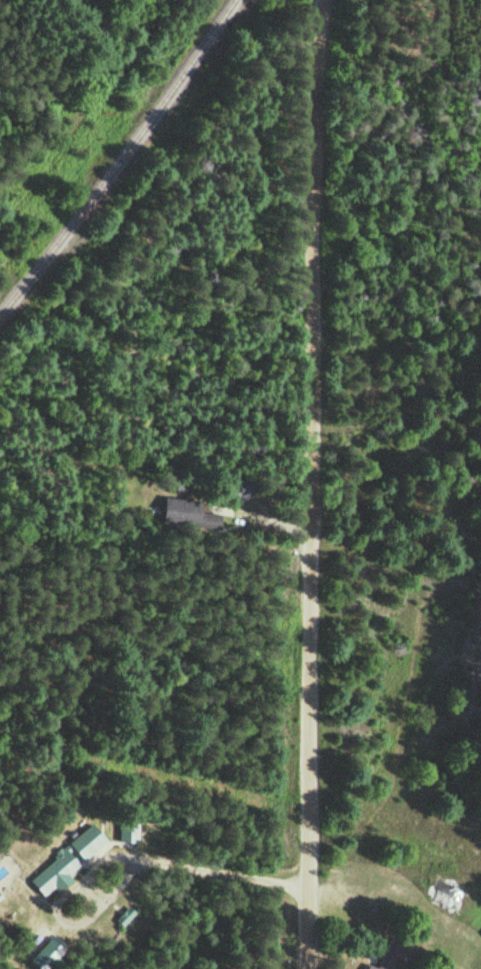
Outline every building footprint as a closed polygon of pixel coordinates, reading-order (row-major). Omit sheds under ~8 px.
[(159,524),(217,528),(218,516),(197,515),(198,500),(161,498),(159,524)] [(107,840),(93,822),(26,878),(40,895),(107,840)] [(136,841),(136,823),(115,823),(115,841),(136,841)] [(453,911),(457,891),(431,886),(428,907),(453,911)] [(363,968),(388,968),(399,942),(388,938),(376,968),(365,964),(363,968)]
